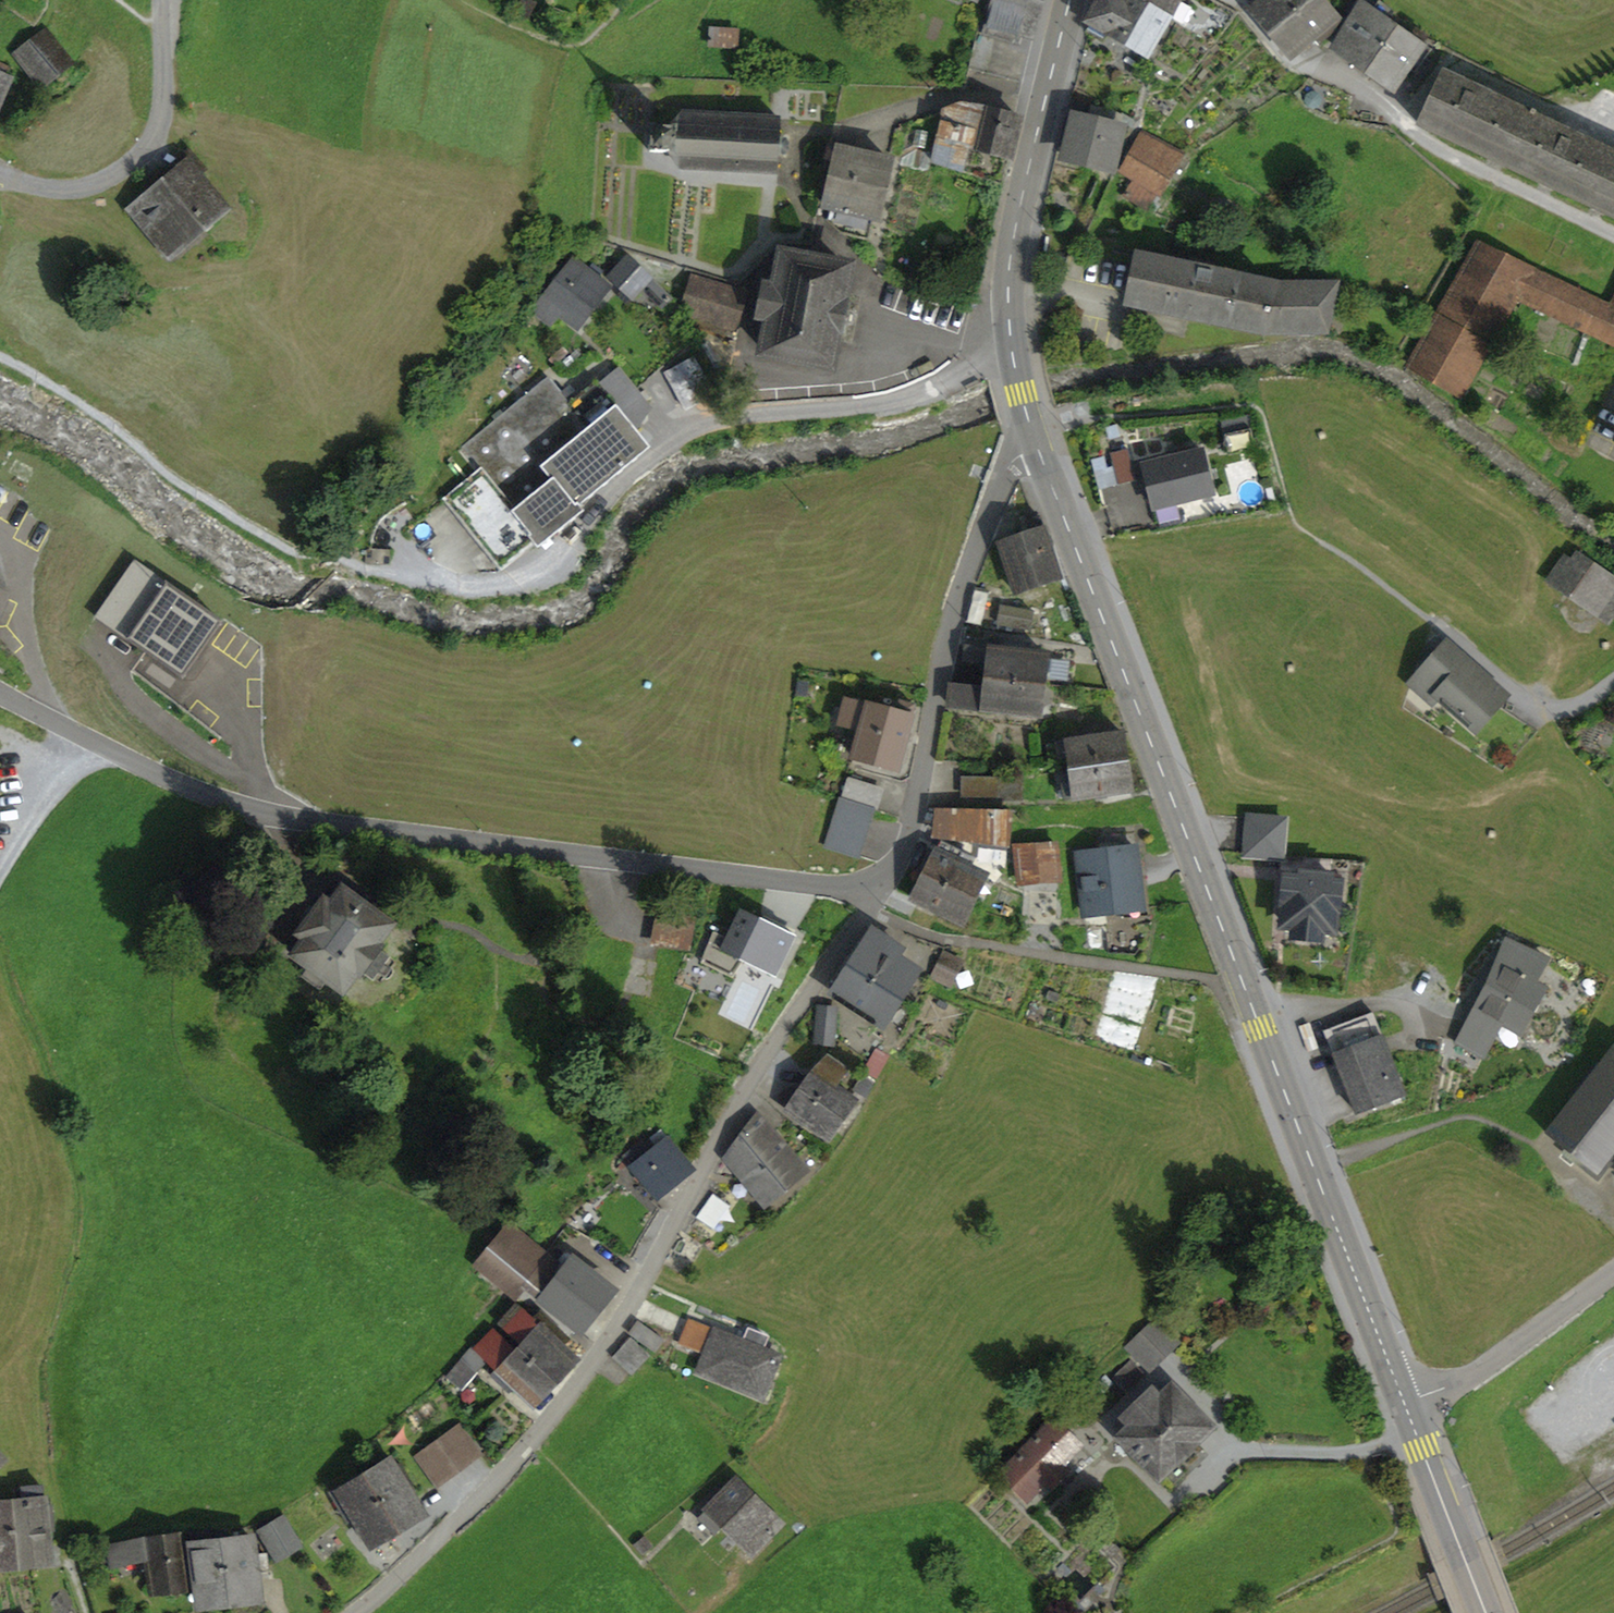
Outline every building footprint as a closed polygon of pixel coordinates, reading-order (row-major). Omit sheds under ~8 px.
[(536,3),(530,0),(522,0),(517,13),(528,18),(536,3)] [(1031,37),(1042,0),(995,0),(985,33),(1017,43),(1020,34),(1031,37)] [(1148,55),(1169,19),(1130,0),(1098,0),(1087,18),(1086,23),(1092,25),(1088,33),(1103,41),(1108,32),(1148,55)] [(1169,19),(1179,0),(1130,0),(1169,19)] [(1273,30),(1311,0),(1266,0),(1255,8),(1273,30)] [(1339,18),(1325,0),(1311,0),(1273,30),(1291,53),(1311,37),(1318,45),(1339,25),(1341,22),(1339,18)] [(1362,5),(1336,48),(1367,70),(1397,28),(1362,5)] [(712,28),(711,45),(734,46),(735,29),(712,28)] [(1408,65),(1416,71),(1431,51),(1422,45),(1428,37),(1416,30),(1410,38),(1397,28),(1367,70),(1391,88),(1408,65)] [(15,51),(40,85),(71,61),(44,29),(15,51)] [(8,74),(7,74),(10,66),(0,62),(0,95),(8,74)] [(1445,72),(1419,124),(1613,216),(1613,152),(1570,131),(1535,115),(1537,112),(1533,110),(1532,113),(1477,87),(1445,72)] [(961,105),(959,114),(944,111),(933,162),(1002,185),(1020,118),(974,106),(961,105)] [(1071,139),(1067,156),(1109,166),(1121,115),(1111,111),(1093,106),(1090,120),(1077,117),(1074,127),(1068,126),(1065,137),(1071,139)] [(680,167),(777,173),(780,119),(750,117),(751,109),(729,108),(728,116),(684,113),(671,127),(651,126),(650,151),(670,152),(680,167)] [(1125,195),(1147,209),(1181,152),(1143,132),(1122,171),(1137,179),(1125,195)] [(830,207),(827,220),(840,232),(868,239),(874,217),(876,218),(890,161),(831,146),(829,146),(825,159),(828,159),(836,162),(825,206),(830,207)] [(142,188),(151,199),(188,167),(193,174),(200,169),(186,152),(142,188)] [(151,199),(136,211),(164,246),(196,219),(202,227),(223,210),(193,174),(188,167),(151,199)] [(164,246),(173,256),(204,230),(202,227),(196,219),(164,246)] [(1455,390),(1509,293),(1515,295),(1522,299),(1531,280),(1534,273),(1531,271),(1531,269),(1478,244),(1463,271),(1470,274),(1417,369),(1411,365),(1410,366),(1460,394),(1461,393),(1455,390)] [(765,352),(831,364),(848,267),(783,254),(777,287),(764,284),(758,317),(771,319),(765,352)] [(1188,265),(1139,254),(1129,304),(1263,332),(1313,332),(1319,305),(1332,308),(1337,283),(1273,283),(1214,270),(1215,264),(1189,258),(1188,265)] [(573,257),(532,310),(552,326),(563,312),(576,324),(608,284),(573,257)] [(626,257),(609,276),(633,297),(641,289),(650,279),(626,257)] [(1411,365),(1417,369),(1470,274),(1463,271),(1411,365)] [(694,313),(737,325),(746,293),(694,278),(687,301),(696,304),(694,313)] [(671,298),(650,279),(641,289),(661,308),(671,298)] [(1522,299),(1533,304),(1542,285),(1531,280),(1522,299)] [(1533,304),(1613,342),(1613,319),(1608,316),(1542,285),(1533,304)] [(1455,390),(1461,393),(1515,295),(1509,293),(1455,390)] [(1313,332),(1327,332),(1332,308),(1319,305),(1313,332)] [(665,373),(684,408),(713,393),(694,357),(665,373)] [(636,431),(652,409),(619,368),(598,384),(636,431)] [(462,447),(481,470),(482,469),(515,510),(552,480),(542,467),(566,448),(565,446),(557,436),(581,417),(570,403),(548,377),(462,447)] [(498,563),(530,537),(538,547),(582,511),(579,505),(649,447),(636,431),(598,384),(596,382),(570,403),(581,417),(557,436),(565,446),(566,448),(542,467),(552,480),(515,510),(482,469),(481,470),(446,499),(498,563)] [(957,450),(952,462),(972,469),(976,457),(957,450)] [(1144,465),(1154,508),(1212,493),(1202,451),(1171,459),(1160,461),(1144,465)] [(998,544),(1014,593),(1060,578),(1040,517),(1027,521),(1031,533),(998,544)] [(1607,624),(1613,614),(1613,577),(1578,553),(1572,561),(1564,556),(1548,579),(1587,606),(1585,609),(1607,624)] [(217,673),(232,655),(207,635),(219,621),(175,583),(163,598),(130,570),(97,610),(142,647),(129,663),(151,681),(164,666),(199,695),(209,683),(214,687),(223,677),(217,673)] [(1001,606),(998,623),(1030,629),(1033,612),(1001,606)] [(966,661),(988,663),(987,678),(1043,685),(1047,655),(1027,652),(1028,645),(1003,642),(1002,649),(968,645),(966,661)] [(1419,678),(1474,728),(1503,695),(1448,645),(1419,678)] [(1049,679),(1067,681),(1070,661),(1052,659),(1049,679)] [(949,705),(1040,716),(1043,685),(987,678),(985,688),(951,684),(949,705)] [(798,681),(796,694),(806,696),(808,683),(798,681)] [(860,730),(853,757),(896,769),(914,705),(900,701),(897,713),(846,699),(839,724),(860,730)] [(1069,757),(1071,770),(1127,762),(1122,733),(1047,744),(1049,758),(1069,757)] [(1065,800),(1131,790),(1127,762),(1071,770),(1072,782),(1063,784),(1065,800)] [(996,798),(1019,798),(1019,777),(1001,777),(1001,779),(1001,793),(996,793),(996,795),(996,798)] [(849,778),(843,797),(874,807),(880,788),(849,778)] [(996,795),(996,793),(1001,793),(1001,779),(963,779),(964,795),(996,795)] [(838,808),(827,846),(859,857),(871,819),(838,808)] [(941,814),(939,835),(1008,843),(1011,815),(941,814)] [(1249,817),(1246,854),(1281,857),(1284,820),(1249,817)] [(1079,854),(1086,914),(1142,908),(1135,848),(1117,850),(1116,837),(1104,839),(1105,851),(1079,854)] [(1018,845),(1020,880),(1057,875),(1052,841),(1018,845)] [(941,853),(933,849),(921,873),(971,897),(983,875),(959,863),(963,856),(944,847),(941,853)] [(1329,936),(1334,907),(1338,907),(1340,885),(1329,883),(1330,875),(1302,871),(1301,881),(1285,878),(1281,900),(1286,900),(1285,931),(1296,932),(1296,935),(1318,938),(1319,935),(1329,936)] [(909,896),(959,921),(971,897),(921,873),(909,896)] [(379,943),(393,924),(342,886),(330,903),(323,898),(314,910),(306,921),(298,934),(304,938),(291,955),(307,967),(300,976),(320,991),(327,981),(343,993),(357,974),(359,976),(362,972),(373,980),(379,972),(385,964),(391,956),(379,948),(382,945),(379,943)] [(306,921),(314,910),(309,906),(301,918),(306,921)] [(713,931),(708,943),(775,976),(795,936),(740,909),(726,937),(713,931)] [(655,915),(649,945),(689,952),(694,918),(655,912),(655,915)] [(862,941),(846,964),(898,998),(913,974),(889,958),(898,946),(871,927),(862,941)] [(1546,959),(1505,940),(1485,985),(1531,1010),(1543,988),(1533,982),(1546,959)] [(944,955),(934,975),(949,983),(959,962),(944,955)] [(379,972),(386,978),(392,969),(385,964),(379,972)] [(881,1022),(898,998),(846,964),(830,988),(848,1000),(845,1006),(866,1020),(869,1014),(881,1022)] [(684,967),(685,986),(735,984),(734,965),(684,967)] [(1499,1021),(1520,1032),(1531,1010),(1485,985),(1475,1006),(1482,1010),(1476,1019),(1493,1030),(1499,1021)] [(819,1008),(815,1043),(832,1045),(836,1009),(819,1008)] [(1357,1113),(1404,1094),(1373,1011),(1330,1027),(1339,1050),(1334,1052),(1357,1113)] [(1613,1151),(1613,1046),(1599,1065),(1596,1063),(1571,1094),(1574,1097),(1546,1133),(1597,1172),(1613,1151)] [(866,1071),(876,1076),(887,1056),(876,1051),(866,1071)] [(779,1102),(827,1136),(854,1098),(835,1084),(847,1069),(829,1057),(815,1071),(797,1096),(788,1089),(779,1102)] [(765,1091),(779,1102),(788,1089),(774,1079),(765,1091)] [(855,1091),(864,1097),(870,1088),(861,1082),(855,1091)] [(725,1154),(764,1203),(803,1170),(769,1133),(773,1130),(756,1112),(725,1154)] [(627,1155),(658,1194),(691,1167),(667,1137),(650,1151),(642,1142),(627,1155)] [(713,1196),(699,1216),(713,1226),(727,1206),(713,1196)] [(515,1296),(523,1284),(545,1253),(511,1225),(479,1264),(515,1296)] [(570,1258),(563,1268),(545,1253),(523,1284),(581,1330),(613,1291),(570,1258)] [(572,1361),(559,1348),(567,1339),(539,1312),(530,1322),(514,1307),(499,1323),(523,1345),(520,1348),(553,1381),(572,1361)] [(706,1353),(698,1371),(762,1396),(778,1356),(689,1321),(682,1337),(683,1337),(708,1347),(706,1353)] [(1155,1322),(1130,1347),(1150,1367),(1175,1342),(1155,1322)] [(632,1335),(655,1352),(664,1340),(640,1323),(632,1335)] [(515,1382),(534,1400),(553,1381),(520,1348),(516,1352),(494,1329),(478,1345),(490,1356),(500,1367),(493,1374),(508,1389),(515,1382)] [(629,1336),(612,1357),(632,1375),(648,1353),(629,1336)] [(706,1353),(708,1347),(683,1337),(681,1343),(706,1353)] [(461,1360),(476,1372),(490,1356),(478,1345),(461,1360)] [(461,1360),(447,1377),(462,1389),(476,1372),(461,1360)] [(1115,1378),(1127,1390),(1142,1375),(1131,1363),(1115,1378)] [(1130,1424),(1118,1436),(1159,1479),(1180,1458),(1192,1446),(1213,1426),(1172,1383),(1159,1396),(1152,1388),(1123,1417),(1130,1424)] [(407,1415),(416,1430),(439,1414),(429,1399),(407,1415)] [(1079,1445),(1054,1421),(1002,1473),(1027,1498),(1046,1478),(1052,1484),(1065,1470),(1060,1464),(1079,1445)] [(459,1427),(419,1456),(438,1482),(478,1453),(459,1427)] [(1180,1458),(1187,1465),(1199,1454),(1192,1446),(1180,1458)] [(394,1526),(420,1511),(405,1487),(412,1483),(400,1463),(394,1467),(388,1457),(363,1470),(394,1526)] [(356,1517),(369,1541),(394,1526),(363,1470),(330,1489),(347,1522),(356,1517)] [(723,1526),(751,1553),(782,1521),(737,1477),(706,1509),(723,1526)] [(51,1505),(43,1506),(42,1486),(23,1488),(24,1508),(13,1508),(18,1560),(18,1561),(48,1559),(45,1530),(53,1529),(51,1505)] [(18,1560),(13,1508),(0,1509),(0,1563),(18,1561),(18,1560)] [(715,1534),(723,1526),(706,1509),(698,1517),(715,1534)] [(260,1530),(275,1556),(298,1541),(283,1517),(260,1530)] [(196,1573),(199,1601),(227,1598),(221,1538),(220,1530),(191,1532),(192,1541),(187,1542),(190,1574),(196,1573)] [(148,1556),(152,1590),(187,1586),(181,1533),(146,1536),(109,1546),(111,1565),(148,1556)] [(250,1544),(249,1535),(221,1538),(227,1598),(256,1595),(253,1570),(266,1568),(264,1555),(258,1556),(256,1544),(250,1544)] [(635,1544),(642,1553),(650,1546),(644,1537),(635,1544)] [(1086,1609),(1075,1598),(1066,1607),(1072,1612),(1082,1612),(1086,1609)]
